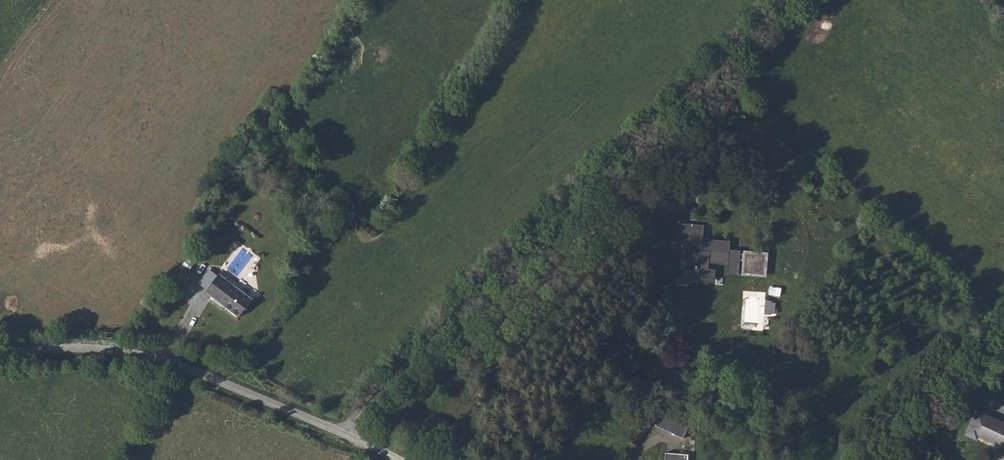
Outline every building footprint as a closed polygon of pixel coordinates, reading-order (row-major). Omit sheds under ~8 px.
[(705,117),(699,111),(686,121),(694,127),(705,117)] [(697,229),(671,227),(670,241),(680,242),(679,265),(689,266),(688,281),(706,282),(707,273),(702,273),(702,265),(720,266),(719,277),(731,278),(731,266),(737,266),(737,278),(757,280),(758,260),(737,259),(737,261),(732,260),(732,258),(722,258),(722,246),(703,244),(703,247),(696,246),(697,229)] [(171,279),(166,285),(175,293),(189,276),(179,268),(171,279)] [(214,277),(207,273),(198,285),(204,290),(202,293),(208,298),(210,296),(221,306),(220,308),(234,319),(249,300),(234,289),(233,290),(222,282),(225,280),(217,274),(214,277)] [(765,299),(766,291),(744,290),(741,326),(762,328),(763,312),(775,313),(776,300),(765,299)] [(955,408),(945,398),(938,405),(949,414),(955,408)] [(985,416),(975,411),(964,433),(974,437),(976,435),(1001,446),(996,456),(1003,459),(1003,425),(985,416)] [(662,413),(656,424),(682,437),(688,426),(662,413)] [(665,452),(664,459),(687,459),(688,454),(665,452)]
